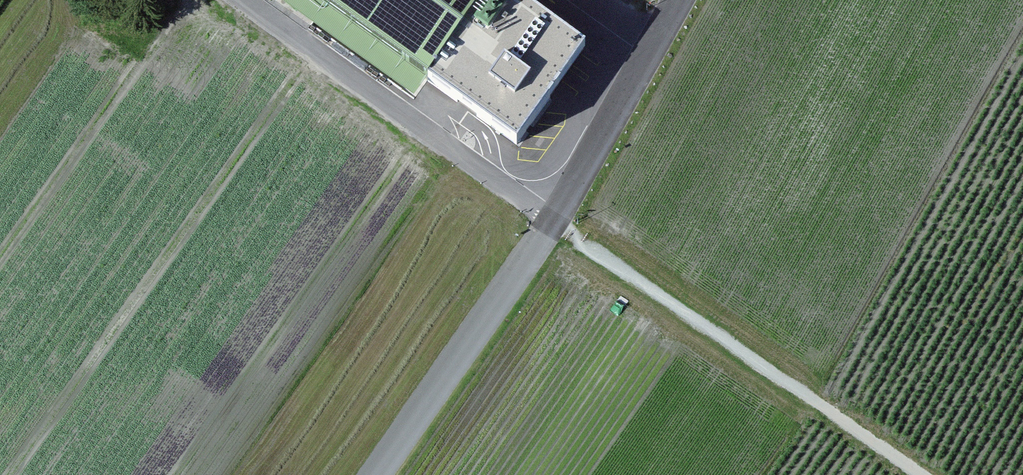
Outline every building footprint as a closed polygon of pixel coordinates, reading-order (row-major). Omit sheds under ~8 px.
[(426,69),(475,0),(328,0),(426,69)] [(534,0),(475,0),(426,69),(520,136),(589,39),(534,0)]
